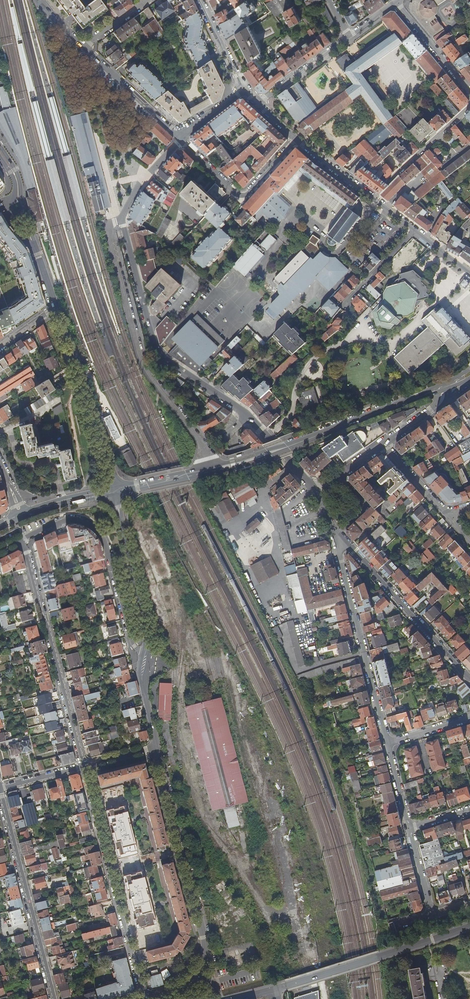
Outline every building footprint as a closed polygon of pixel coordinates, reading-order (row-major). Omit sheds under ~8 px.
[(69,16),(71,14),(75,19),(82,29),(95,19),(107,10),(100,0),(94,0),(84,8),(78,0),(57,0),(69,16)] [(170,4),(167,0),(155,9),(162,20),(174,11),(173,8),(170,4)] [(173,8),(174,11),(181,6),(182,9),(183,9),(184,9),(185,11),(178,15),(181,20),(183,19),(197,11),(192,1),(192,0),(185,0),(181,2),(173,8)] [(250,0),(246,0),(245,1),(236,7),(240,11),(231,18),(229,19),(220,23),(224,31),(228,39),(236,34),(248,26),(250,25),(244,16),(256,9),(250,0)] [(296,5),(293,0),(273,0),(271,1),(266,3),(266,4),(272,11),(275,16),(279,14),(284,12),(294,7),(296,5)] [(349,7),(351,12),(352,11),(366,4),(365,3),(363,0),(360,0),(360,1),(349,7)] [(371,14),(379,8),(386,3),(384,0),(369,0),(365,3),(366,4),(371,14)] [(411,11),(434,39),(445,31),(437,20),(435,21),(432,17),(436,15),(438,7),(437,6),(434,2),(437,0),(413,0),(411,11)] [(219,1),(212,7),(213,10),(221,6),(221,5),(219,1)] [(121,4),(113,10),(118,16),(126,11),(121,4)] [(143,10),(149,18),(153,15),(148,7),(143,10)] [(226,9),(215,14),(220,23),(229,19),(231,18),(240,11),(236,7),(228,13),(226,9)] [(292,25),(301,20),(294,7),(284,12),(286,15),(285,16),(286,18),(287,18),(288,20),(287,20),(289,22),(290,22),(292,25)] [(329,27),(335,24),(327,8),(321,10),(329,27)] [(197,11),(183,19),(186,25),(184,40),(185,43),(184,43),(188,51),(189,50),(198,68),(210,60),(206,52),(208,51),(206,47),(204,45),(205,44),(201,36),(201,37),(200,35),(202,21),(197,11)] [(345,16),(350,26),(358,20),(352,11),(351,12),(345,16)] [(391,12),(382,18),(395,33),(392,36),(389,33),(363,52),(365,55),(353,63),(346,54),(337,60),(344,70),(343,71),(345,73),(346,72),(353,82),(356,86),(347,92),(319,112),(298,82),(277,96),(278,99),(278,100),(294,120),(296,119),(302,125),(299,129),(306,136),(314,131),(314,130),(354,101),(362,95),(384,125),(393,118),(394,117),(389,111),(391,109),(366,73),(404,45),(437,83),(438,82),(447,75),(395,12),(391,12)] [(161,34),(164,32),(161,27),(153,15),(149,18),(151,22),(152,21),(159,31),(158,31),(161,34)] [(123,25),(113,32),(120,42),(129,35),(130,37),(131,36),(130,34),(140,27),(133,17),(123,25)] [(144,28),(142,29),(143,31),(149,38),(158,31),(159,31),(152,21),(151,22),(144,27),(144,28)] [(262,51),(248,26),(236,34),(244,48),(251,61),(255,58),(255,57),(260,53),(262,51)] [(316,54),(325,48),(317,37),(316,36),(312,30),(311,29),(306,33),(309,38),(313,35),(316,40),(308,46),(307,43),(303,46),(305,48),(301,51),(308,60),(316,54)] [(143,31),(140,33),(144,38),(145,38),(149,44),(151,42),(149,38),(143,31)] [(445,31),(434,39),(437,42),(448,35),(445,31)] [(283,35),(291,44),(294,41),(287,32),(283,35)] [(329,45),(332,43),(323,32),(317,37),(325,48),(329,45)] [(443,50),(452,44),(448,39),(453,35),(451,33),(448,35),(437,42),(443,50)] [(462,38),(457,41),(460,46),(469,40),(465,35),(462,38)] [(296,45),(294,41),(291,44),(280,52),(282,54),(283,56),(293,49),(292,48),(296,45)] [(454,63),(463,57),(452,44),(443,50),(454,63)] [(129,53),(127,51),(122,55),(115,45),(106,51),(109,55),(108,57),(110,59),(111,58),(114,62),(123,56),(127,61),(132,57),(129,53)] [(286,59),(294,70),(299,66),(308,60),(301,51),(300,49),(296,52),(297,53),(290,58),(289,57),(286,59)] [(267,76),(275,68),(272,64),(266,69),(268,72),(267,73),(264,69),(258,62),(262,58),(261,56),(260,53),(255,57),(255,58),(251,61),(248,63),(251,68),(245,72),(255,86),(267,76)] [(469,53),(466,55),(463,57),(454,63),(461,72),(463,71),(469,66),(469,53)] [(283,56),(282,54),(273,62),(274,63),(272,64),(275,68),(278,66),(281,71),(285,76),(289,74),(294,70),(286,59),(283,56)] [(122,60),(112,67),(115,69),(123,63),(122,60)] [(198,68),(196,69),(206,88),(203,89),(207,95),(202,97),(204,101),(187,110),(182,102),(180,103),(167,91),(166,91),(155,100),(178,123),(190,116),(199,111),(212,104),(219,99),(223,87),(213,66),(210,60),(198,68)] [(133,63),(127,69),(131,72),(129,74),(139,83),(138,84),(144,89),(155,100),(166,91),(160,85),(162,83),(145,67),(145,68),(140,62),(136,66),(133,63)] [(469,82),(469,66),(463,71),(461,72),(469,82)] [(281,71),(270,79),(267,76),(255,86),(260,92),(263,93),(264,92),(264,93),(268,90),(268,89),(285,76),(281,71)] [(447,75),(438,82),(449,96),(458,88),(453,81),(447,75)] [(344,88),(347,92),(356,86),(353,82),(344,88)] [(436,84),(431,88),(439,97),(443,92),(436,84)] [(12,112),(9,101),(5,86),(1,86),(0,87),(0,96),(2,103),(4,114),(8,113),(12,112)] [(458,88),(449,96),(461,110),(468,104),(469,100),(464,94),(458,88)] [(446,98),(443,101),(456,116),(459,112),(446,98)] [(254,123),(260,115),(250,106),(244,100),(240,100),(234,104),(243,116),(245,115),(254,123)] [(243,116),(234,104),(222,114),(208,125),(216,135),(218,138),(224,133),(225,134),(239,123),(238,122),(244,118),(243,116)] [(108,203),(109,207),(112,206),(87,111),(86,111),(80,113),(69,116),(70,121),(71,125),(72,126),(74,125),(78,124),(83,123),(85,129),(86,135),(88,143),(90,150),(92,150),(94,149),(99,168),(100,170),(100,172),(105,189),(105,192),(107,197),(108,203)] [(444,111),(439,115),(447,124),(452,119),(444,111)] [(254,123),(251,127),(261,136),(273,126),(266,120),(260,115),(254,123)] [(442,128),(447,124),(439,115),(430,123),(428,120),(427,122),(434,130),(437,133),(442,128)] [(394,117),(393,118),(405,132),(409,130),(396,116),(394,117)] [(397,139),(402,145),(404,142),(400,138),(405,132),(393,118),(384,125),(392,134),(397,139)] [(431,133),(434,130),(427,122),(424,119),(410,131),(420,143),(431,133)] [(156,122),(150,130),(167,145),(173,139),(156,122)] [(85,129),(83,123),(78,124),(74,125),(72,126),(84,172),(84,174),(85,176),(89,191),(90,194),(94,211),(96,211),(98,216),(107,214),(105,208),(109,207),(108,203),(107,197),(105,192),(105,189),(100,172),(100,170),(99,168),(94,149),(92,150),(90,150),(88,143),(86,135),(85,129)] [(205,143),(216,135),(208,125),(191,137),(191,142),(207,156),(216,149),(212,144),(208,148),(205,144),(205,143)] [(358,147),(353,150),(356,154),(360,150),(363,154),(371,147),(379,140),(382,143),(392,134),(384,125),(366,139),(358,147)] [(261,136),(251,145),(257,150),(268,138),(275,143),(263,156),(268,161),(288,140),(280,133),(273,126),(261,136)] [(448,142),(451,145),(459,138),(463,134),(456,126),(452,129),(456,134),(453,137),(453,138),(448,142)] [(147,134),(143,139),(141,142),(144,145),(146,142),(147,143),(152,136),(151,134),(149,136),(147,134)] [(459,138),(466,146),(469,144),(469,143),(469,142),(467,138),(463,134),(459,138)] [(408,159),(412,155),(404,147),(403,148),(400,145),(401,144),(397,139),(392,143),(387,148),(386,147),(380,153),(382,155),(380,157),(384,160),(392,153),(391,152),(397,147),(400,150),(394,155),(402,165),(408,159)] [(412,155),(419,149),(412,142),(405,148),(412,155)] [(138,145),(132,153),(147,164),(150,163),(155,157),(138,145)] [(219,146),(216,149),(228,164),(234,161),(221,145),(219,146)] [(259,161),(253,167),(258,173),(263,167),(268,161),(263,156),(257,150),(251,145),(248,148),(260,159),(259,161)] [(371,147),(363,154),(370,162),(378,154),(371,147)] [(248,148),(238,157),(242,162),(251,153),(259,161),(260,159),(248,148)] [(253,217),(256,220),(263,213),(275,223),(284,217),(282,215),(289,207),(277,196),(302,168),(353,207),(356,203),(357,204),(358,202),(357,201),(359,198),(336,180),(310,161),(297,148),(265,183),(243,208),(245,210),(253,217)] [(429,150),(425,154),(432,161),(436,157),(429,150)] [(440,171),(446,178),(469,160),(469,151),(443,171),(442,170),(440,171)] [(178,152),(174,157),(177,160),(179,160),(182,163),(183,161),(184,161),(182,159),(186,154),(184,152),(183,152),(178,152)] [(347,152),(337,162),(343,167),(351,161),(354,156),(350,152),(348,153),(347,152)] [(192,160),(186,154),(182,159),(184,161),(183,161),(184,163),(187,165),(188,164),(191,168),(194,162),(192,160)] [(370,162),(368,163),(374,169),(384,160),(380,157),(378,154),(370,162)] [(399,176),(389,186),(381,195),(389,201),(406,184),(407,185),(413,180),(414,181),(417,179),(416,177),(422,172),(429,180),(415,193),(411,188),(406,192),(397,203),(395,201),(393,204),(402,211),(405,213),(417,203),(421,200),(432,190),(438,185),(443,181),(446,178),(440,171),(438,169),(432,161),(425,154),(401,177),(399,176)] [(183,164),(182,163),(179,160),(177,160),(174,157),(172,159),(165,167),(173,174),(183,184),(186,177),(183,176),(182,177),(178,173),(178,174),(175,171),(177,169),(178,171),(184,165),(183,164)] [(242,172),(250,181),(254,176),(242,162),(238,157),(234,161),(241,171),(242,172)] [(436,157),(432,161),(438,169),(443,165),(436,157)] [(350,172),(355,175),(364,167),(366,165),(361,160),(350,172)] [(227,165),(221,170),(228,177),(237,170),(239,173),(241,171),(234,161),(228,164),(227,165)] [(224,162),(218,166),(221,170),(227,165),(224,162)] [(366,165),(364,167),(376,176),(377,175),(376,173),(377,172),(374,169),(368,163),(366,165)] [(391,169),(387,164),(384,168),(386,170),(384,172),(386,175),(385,176),(387,178),(394,172),(392,171),(391,169)] [(162,170),(158,174),(166,181),(173,174),(165,167),(162,170)] [(364,167),(355,175),(367,184),(380,193),(381,195),(389,186),(386,184),(385,183),(380,179),(382,176),(383,177),(385,174),(380,171),(377,175),(376,176),(364,167)] [(263,213),(256,220),(257,221),(256,221),(257,222),(263,216),(274,226),(286,218),(291,206),(280,196),(285,189),(288,191),(303,174),(347,208),(348,209),(349,208),(350,210),(350,209),(351,210),(353,207),(302,168),(277,196),(289,207),(282,215),(284,217),(275,223),(263,213)] [(240,174),(235,178),(244,188),(250,181),(242,172),(240,174)] [(153,178),(145,189),(147,190),(155,179),(153,178)] [(155,179),(147,190),(152,195),(151,198),(156,200),(157,199),(164,203),(168,194),(176,198),(177,196),(155,179)] [(443,181),(438,185),(449,200),(455,196),(443,181)] [(194,182),(182,195),(205,216),(206,215),(217,203),(226,193),(221,189),(216,184),(206,194),(201,189),(203,188),(200,185),(199,187),(194,182)] [(421,200),(426,206),(438,196),(432,190),(421,200)] [(137,222),(143,226),(145,221),(154,204),(156,200),(151,198),(143,191),(137,203),(129,217),(137,222)] [(443,215),(432,234),(436,237),(449,214),(455,209),(463,203),(458,199),(449,207),(443,215)] [(197,252),(192,257),(204,269),(212,261),(223,250),(222,249),(232,238),(220,227),(225,223),(224,222),(231,214),(228,211),(229,210),(225,206),(223,208),(220,206),(217,203),(206,215),(211,220),(210,221),(218,229),(210,238),(209,236),(196,250),(197,252)] [(426,211),(417,203),(405,213),(429,231),(433,224),(427,219),(433,209),(430,207),(426,211)] [(455,209),(464,219),(467,217),(469,219),(469,218),(469,211),(463,203),(455,209)] [(154,204),(145,221),(151,224),(160,207),(154,204)] [(341,219),(337,224),(336,224),(336,225),(332,231),(331,230),(330,231),(331,231),(329,234),(328,234),(327,235),(328,235),(328,236),(329,236),(331,237),(329,239),(329,240),(329,241),(329,243),(329,244),(330,245),(331,245),(332,246),(333,246),(334,246),(335,245),(336,245),(336,244),(338,243),(339,244),(340,244),(341,245),(342,244),(341,244),(344,241),(345,240),(344,240),(344,239),(347,234),(348,234),(348,233),(352,228),(352,229),(353,228),(352,227),(356,222),(358,223),(358,222),(360,219),(361,219),(361,218),(360,217),(358,216),(360,213),(358,212),(356,215),(351,210),(350,209),(350,210),(349,208),(348,209),(347,208),(347,209),(345,212),(344,212),(344,213),(345,213),(341,218),(340,219),(341,219)] [(10,259),(16,275),(18,274),(19,278),(36,271),(33,261),(31,252),(24,243),(16,234),(8,224),(0,210),(0,246),(10,259)] [(245,210),(236,220),(243,227),(253,217),(245,210)] [(455,220),(449,214),(436,237),(444,243),(448,246),(455,237),(451,235),(452,234),(452,233),(450,232),(449,233),(446,231),(448,226),(449,226),(451,223),(455,220)] [(132,234),(140,232),(139,228),(139,225),(136,226),(135,224),(137,222),(129,217),(128,220),(130,227),(132,234)] [(166,218),(157,235),(162,239),(171,221),(166,218)] [(469,219),(464,224),(455,237),(448,246),(446,249),(460,257),(461,256),(469,262),(469,248),(461,243),(467,234),(468,232),(466,229),(469,226),(469,218),(469,219)] [(140,232),(132,234),(134,243),(137,253),(143,252),(148,250),(144,236),(153,233),(147,230),(140,232)] [(180,234),(170,246),(174,250),(185,239),(180,234)] [(257,241),(234,266),(245,276),(277,241),(270,235),(261,244),(257,241)] [(322,241),(309,253),(314,258),(326,246),(322,241)] [(152,313),(156,316),(166,305),(165,304),(181,285),(162,268),(159,271),(157,268),(154,259),(157,258),(155,255),(159,254),(159,252),(157,248),(148,250),(143,252),(146,261),(139,263),(144,280),(148,285),(146,287),(154,294),(151,297),(154,299),(156,301),(151,308),(152,313)] [(302,267),(310,259),(302,251),(276,278),(281,284),(280,285),(279,287),(279,288),(279,290),(279,292),(280,294),(281,296),(270,307),(278,315),(301,291),(302,293),(317,278),(329,290),(348,270),(347,269),(348,269),(345,266),(344,267),(342,265),(343,264),(340,262),(336,258),(333,258),(331,258),(329,258),(326,257),(324,255),(322,254),(321,253),(313,261),(305,270),(302,267)] [(186,260),(177,253),(173,257),(181,265),(186,260)] [(366,266),(371,271),(381,261),(373,253),(370,257),(373,261),(370,265),(366,261),(363,264),(366,266)] [(310,259),(302,267),(305,270),(313,261),(310,259)] [(422,278),(413,270),(400,274),(399,278),(399,279),(398,279),(390,286),(387,287),(383,294),(383,297),(381,299),(383,300),(372,312),(376,326),(390,329),(394,326),(396,326),(401,322),(399,320),(402,320),(405,317),(408,317),(414,313),(415,309),(422,302),(422,301),(428,299),(429,296),(428,294),(429,289),(428,289),(429,286),(422,280),(422,278)] [(373,280),(370,283),(371,284),(371,285),(372,284),(375,287),(385,277),(380,272),(376,276),(379,278),(377,280),(375,282),(373,280)] [(24,291),(36,286),(32,274),(22,278),(24,283),(25,287),(22,289),(22,291),(24,291)] [(354,275),(346,284),(352,290),(360,281),(354,275)] [(464,278),(459,285),(466,290),(469,284),(469,282),(464,278)] [(345,285),(343,287),(344,288),(349,294),(353,290),(352,290),(346,284),(345,283),(344,284),(345,285)] [(371,284),(366,289),(377,299),(381,295),(371,285),(371,284)] [(38,294),(36,286),(24,291),(27,298),(38,294)] [(344,288),(332,300),(339,306),(349,294),(344,288)] [(39,298),(38,294),(27,298),(29,304),(31,304),(40,301),(39,298)] [(357,307),(355,308),(359,311),(366,304),(362,301),(358,297),(353,301),(353,303),(357,307)] [(330,298),(320,309),(325,314),(326,312),(333,318),(342,309),(339,306),(332,300),(330,298)] [(45,305),(43,299),(41,300),(40,301),(31,304),(33,309),(45,305)] [(22,313),(33,309),(31,304),(29,304),(20,308),(22,313)] [(395,358),(411,375),(445,344),(458,357),(469,346),(469,342),(469,341),(469,337),(456,322),(443,308),(440,310),(438,307),(422,321),(428,328),(395,358)] [(9,308),(4,310),(3,310),(2,310),(1,310),(2,313),(0,314),(0,328),(2,333),(6,331),(7,331),(8,330),(8,329),(8,327),(15,324),(14,322),(10,311),(9,308)] [(16,315),(22,313),(20,308),(10,311),(14,322),(16,321),(15,319),(17,318),(16,315)] [(198,314),(173,340),(174,340),(178,344),(169,354),(200,375),(213,361),(209,357),(225,341),(198,314)] [(167,316),(156,329),(161,346),(162,345),(178,324),(167,316)] [(339,317),(332,325),(334,327),(338,329),(341,326),(340,325),(340,323),(342,320),(339,317)] [(54,332),(50,320),(48,321),(44,324),(48,334),(54,332)] [(289,353),(291,351),(294,355),(307,343),(300,336),(302,335),(295,328),(293,329),(287,322),(275,335),(280,341),(279,342),(282,345),(284,344),(288,348),(286,349),(289,353)] [(51,351),(54,350),(48,334),(44,324),(37,329),(39,334),(38,335),(44,350),(49,347),(51,351)] [(334,327),(329,330),(333,335),(338,330),(338,329),(334,327)] [(329,330),(321,337),(325,342),(333,335),(329,330)] [(23,342),(29,351),(32,348),(33,349),(37,346),(34,341),(33,341),(30,337),(27,340),(27,339),(23,342)] [(224,355),(231,361),(236,356),(231,350),(235,346),(234,345),(239,340),(237,338),(227,347),(228,348),(222,353),(221,354),(221,355),(221,356),(222,356),(223,356),(224,355)] [(23,355),(29,351),(23,342),(21,340),(19,341),(16,344),(18,347),(23,355)] [(23,356),(23,355),(18,347),(10,351),(11,352),(16,360),(23,356)] [(16,360),(11,352),(3,357),(8,365),(16,360)] [(59,365),(60,364),(60,363),(58,359),(56,360),(55,357),(56,356),(55,355),(44,360),(48,370),(52,369),(53,371),(55,370),(55,369),(56,369),(56,367),(59,366),(59,365)] [(229,363),(223,369),(226,371),(228,374),(231,377),(234,374),(244,364),(242,361),(239,358),(236,355),(236,356),(231,361),(230,362),(232,363),(230,365),(229,363)] [(294,355),(271,375),(275,379),(297,359),(294,355)] [(0,371),(4,368),(9,377),(13,374),(8,365),(3,357),(0,359),(0,370),(0,371)] [(62,370),(69,366),(67,359),(60,363),(60,364),(62,370)] [(3,395),(21,384),(31,378),(35,375),(30,366),(0,384),(0,397),(3,395)] [(172,374),(170,377),(180,388),(184,382),(172,374)] [(233,396),(241,401),(254,390),(250,384),(251,383),(245,377),(240,381),(234,374),(231,377),(220,388),(228,393),(229,392),(231,393),(233,396)] [(31,378),(21,384),(26,391),(35,385),(31,378)] [(40,384),(31,390),(38,400),(54,390),(47,380),(46,380),(40,384)] [(254,390),(241,401),(246,404),(250,407),(270,390),(272,388),(265,380),(254,390)] [(38,400),(26,407),(24,408),(28,414),(59,394),(58,388),(54,390),(38,400)] [(299,399),(304,412),(317,408),(313,395),(316,394),(314,388),(301,392),(303,398),(299,399)] [(277,408),(278,407),(274,402),(264,409),(260,404),(269,396),(273,393),(270,390),(250,407),(255,412),(260,418),(269,412),(272,410),(273,410),(277,408)] [(455,402),(459,408),(462,406),(466,412),(469,410),(469,391),(455,402)] [(274,402),(278,407),(282,403),(273,393),(269,396),(274,402)] [(212,401),(207,405),(214,413),(222,407),(212,401)] [(63,410),(61,403),(52,409),(56,415),(63,410)] [(0,409),(0,423),(3,421),(8,418),(13,415),(11,411),(10,411),(8,409),(9,408),(10,408),(7,404),(0,409)] [(469,438),(469,432),(460,418),(451,405),(436,416),(443,426),(454,419),(462,432),(461,432),(467,441),(469,438)] [(225,408),(218,414),(222,419),(221,420),(222,421),(231,413),(225,408)] [(287,409),(286,408),(279,414),(278,413),(274,417),(269,412),(260,418),(264,423),(268,427),(287,409)] [(386,423),(389,427),(390,426),(389,425),(391,424),(393,428),(417,411),(415,408),(386,419),(388,422),(386,423)] [(222,421),(210,429),(216,436),(220,432),(224,427),(228,423),(230,419),(231,417),(232,416),(232,415),(232,413),(231,413),(222,421)] [(221,420),(217,415),(207,422),(199,424),(199,426),(204,432),(206,431),(208,430),(210,429),(222,421),(221,420)] [(469,421),(468,419),(466,420),(463,416),(460,418),(469,432),(469,421)] [(296,419),(292,422),(300,431),(305,429),(296,419)] [(428,421),(420,427),(427,435),(433,431),(433,429),(428,421)] [(389,427),(386,423),(385,424),(384,423),(380,426),(378,423),(353,432),(345,438),(343,436),(342,437),(341,437),(323,449),(332,458),(339,453),(345,463),(391,430),(389,427)] [(65,479),(76,476),(73,465),(74,465),(73,460),(72,460),(69,449),(60,451),(59,449),(58,449),(57,445),(53,446),(52,443),(36,447),(35,441),(36,441),(35,436),(34,436),(30,424),(20,426),(27,456),(38,453),(38,456),(50,453),(51,457),(52,457),(51,456),(59,454),(65,479)] [(416,430),(410,434),(416,443),(423,439),(428,445),(430,443),(431,445),(426,449),(429,453),(425,455),(428,460),(439,453),(429,439),(427,435),(420,427),(416,430)] [(247,430),(241,436),(245,444),(246,445),(250,442),(253,445),(252,446),(252,449),(264,444),(257,436),(251,430),(247,430)] [(396,448),(403,455),(409,451),(408,449),(409,448),(411,449),(417,445),(416,443),(410,434),(406,437),(397,444),(396,448)] [(435,436),(429,439),(439,453),(442,451),(444,453),(445,452),(444,451),(445,450),(435,436)] [(457,446),(458,447),(463,455),(469,452),(469,439),(467,441),(457,446)] [(220,449),(224,455),(225,455),(226,456),(228,456),(249,450),(246,445),(245,444),(229,449),(225,445),(220,449)] [(458,447),(445,455),(450,463),(453,461),(463,455),(458,447)] [(135,463),(127,448),(119,452),(121,455),(122,455),(128,467),(135,463)] [(463,455),(453,461),(464,487),(468,485),(466,482),(468,481),(462,469),(460,470),(458,465),(469,458),(469,452),(463,455)] [(312,457),(310,455),(300,463),(312,475),(316,475),(317,474),(320,472),(332,461),(325,453),(316,460),(315,460),(314,461),(314,462),(312,463),(309,459),(312,457)] [(389,472),(396,467),(387,457),(380,456),(377,459),(365,467),(373,475),(382,469),(381,468),(382,467),(383,468),(386,466),(389,472)] [(441,468),(442,470),(447,467),(464,502),(469,500),(469,499),(466,489),(464,487),(453,461),(450,463),(441,468)] [(423,462),(414,468),(421,475),(428,471),(423,462)] [(350,481),(361,493),(371,484),(368,481),(367,482),(366,480),(367,480),(369,478),(370,479),(374,476),(373,475),(365,467),(358,472),(351,477),(350,481)] [(389,472),(379,481),(382,485),(389,479),(392,479),(395,482),(395,485),(388,492),(391,495),(397,491),(399,488),(408,480),(401,473),(396,467),(389,472)] [(258,483),(253,486),(255,489),(265,483),(278,475),(277,474),(282,471),(280,468),(275,471),(275,472),(262,479),(263,480),(258,482),(258,483)] [(436,471),(423,478),(428,484),(439,477),(436,471)] [(290,474),(283,481),(288,486),(285,488),(284,487),(283,487),(278,492),(279,493),(275,497),(281,507),(291,497),(300,489),(300,485),(296,480),(290,474)] [(248,479),(231,489),(240,505),(257,495),(248,479)] [(406,501),(418,491),(408,480),(399,488),(403,492),(403,491),(405,492),(403,493),(405,495),(403,496),(405,498),(407,496),(408,496),(403,501),(402,500),(396,505),(398,508),(406,501)] [(437,480),(430,486),(447,505),(453,500),(443,489),(437,480)] [(273,490),(272,491),(274,495),(276,493),(276,490),(282,484),(281,483),(277,487),(273,490)] [(371,484),(361,493),(367,500),(373,507),(376,510),(385,501),(380,495),(379,495),(378,494),(379,493),(378,491),(376,492),(373,489),(374,488),(371,484)] [(385,501),(376,510),(385,520),(389,516),(385,511),(383,509),(386,507),(386,508),(389,506),(392,504),(390,502),(399,494),(397,491),(391,495),(390,497),(385,501)] [(416,505),(424,498),(418,491),(406,501),(407,503),(409,501),(409,499),(411,498),(416,505)] [(227,493),(215,499),(225,515),(226,515),(230,522),(240,517),(227,493)] [(281,507),(275,497),(272,499),(273,501),(272,501),(277,510),(275,511),(278,523),(283,518),(281,507)] [(422,507),(414,513),(421,521),(434,509),(431,506),(425,511),(422,507)] [(361,525),(365,530),(379,516),(380,518),(378,520),(382,525),(386,521),(385,520),(376,510),(373,507),(366,514),(357,522),(361,525)] [(430,515),(422,522),(429,530),(437,523),(430,515)] [(283,518),(278,523),(285,552),(292,550),(283,518)] [(434,536),(423,546),(426,550),(427,549),(445,533),(440,526),(445,521),(442,518),(437,523),(439,525),(430,532),(434,536)] [(257,519),(242,531),(247,537),(262,524),(257,519)] [(359,547),(371,560),(378,554),(381,552),(375,546),(376,545),(374,543),(373,544),(372,543),(373,541),(386,530),(394,539),(399,535),(395,531),(386,521),(382,525),(375,531),(370,536),(359,547)] [(358,528),(361,525),(357,522),(353,526),(348,531),(347,534),(354,541),(362,533),(358,528)] [(422,522),(419,525),(426,533),(429,530),(422,522)] [(66,527),(68,533),(70,542),(71,545),(84,542),(89,559),(93,558),(100,556),(103,555),(101,548),(101,546),(99,542),(97,539),(96,537),(94,535),(91,532),(87,529),(85,530),(85,529),(80,527),(79,526),(76,526),(72,526),(68,527),(66,527)] [(401,526),(395,531),(399,535),(402,538),(408,533),(401,526)] [(58,531),(55,533),(58,544),(59,549),(63,548),(61,544),(69,541),(67,534),(68,533),(66,527),(63,528),(65,534),(59,536),(58,531)] [(367,532),(356,543),(359,547),(370,536),(368,534),(367,532)] [(43,538),(44,540),(46,550),(58,544),(55,533),(50,535),(43,538)] [(455,542),(448,535),(448,534),(443,538),(443,539),(443,540),(442,541),(444,543),(446,542),(447,543),(445,544),(448,547),(455,542)] [(40,560),(44,576),(52,573),(52,571),(46,550),(44,540),(38,542),(35,543),(40,560)] [(326,541),(292,550),(294,557),(320,551),(320,552),(331,549),(330,543),(326,541)] [(449,550),(452,553),(460,546),(455,541),(455,542),(448,547),(444,551),(446,552),(449,550)] [(407,544),(403,548),(408,553),(412,550),(410,548),(407,544)] [(413,545),(410,548),(412,550),(418,557),(421,555),(413,545)] [(460,546),(452,553),(455,558),(453,560),(455,562),(457,559),(465,552),(460,546)] [(426,550),(422,553),(428,559),(431,563),(435,558),(427,549),(426,550)] [(381,552),(378,554),(384,560),(387,558),(388,557),(382,550),(381,552)] [(17,571),(26,569),(22,553),(18,551),(9,556),(11,566),(17,565),(17,566),(16,566),(15,568),(16,571),(17,571)] [(469,568),(469,563),(469,562),(469,557),(465,552),(457,559),(464,567),(463,569),(465,572),(466,571),(469,568)] [(421,555),(418,557),(425,562),(428,559),(422,553),(421,555)] [(384,560),(378,554),(371,560),(380,570),(389,561),(387,558),(384,560)] [(350,555),(346,557),(350,573),(354,571),(360,567),(350,555)] [(9,556),(4,558),(0,560),(0,564),(3,574),(11,569),(11,571),(13,570),(11,566),(9,556)] [(271,556),(251,566),(260,583),(279,573),(271,556)] [(389,561),(380,570),(388,579),(391,576),(399,569),(390,560),(389,561)] [(94,562),(89,564),(90,567),(88,568),(89,569),(90,569),(91,571),(94,570),(95,572),(99,571),(98,569),(103,568),(101,561),(94,562)] [(300,562),(295,563),(298,574),(305,599),(308,610),(314,609),(344,601),(342,590),(312,597),(307,576),(308,576),(306,568),(304,569),(303,565),(301,566),(300,562)] [(340,582),(336,567),(332,568),(332,565),(325,567),(326,571),(325,571),(328,581),(332,580),(333,584),(340,582)] [(399,569),(391,576),(400,585),(407,578),(399,569)] [(408,595),(405,598),(412,605),(419,599),(416,595),(413,592),(414,591),(416,590),(417,591),(418,589),(420,591),(431,581),(433,582),(440,590),(440,592),(429,601),(430,602),(431,603),(419,614),(421,616),(449,591),(447,588),(432,572),(417,586),(408,595)] [(49,591),(52,600),(56,599),(71,595),(77,593),(74,581),(58,585),(54,589),(54,587),(55,586),(52,573),(44,576),(41,576),(41,578),(42,584),(43,584),(43,585),(45,592),(49,591)] [(93,576),(96,588),(106,585),(103,573),(93,576)] [(18,576),(17,574),(14,574),(19,595),(22,594),(23,594),(26,593),(22,576),(18,576)] [(298,574),(289,576),(295,601),(305,599),(298,574)] [(358,575),(351,578),(354,589),(363,584),(358,575)] [(399,586),(408,595),(417,586),(413,583),(408,578),(407,578),(400,585),(399,586)] [(363,584),(354,589),(358,602),(369,598),(372,598),(378,596),(384,594),(381,590),(372,593),(372,594),(369,595),(365,583),(363,584)] [(97,601),(104,599),(103,594),(109,592),(108,589),(107,587),(99,589),(100,590),(95,591),(97,601)] [(26,606),(23,594),(22,594),(19,595),(13,597),(16,609),(26,606)] [(378,596),(372,598),(378,618),(379,621),(385,619),(383,612),(382,611),(384,610),(387,607),(390,604),(385,598),(382,600),(378,596)] [(369,598),(358,602),(361,614),(370,612),(373,611),(369,598)] [(52,600),(47,601),(48,607),(50,611),(59,609),(56,599),(52,600)] [(116,618),(111,600),(104,602),(109,620),(116,618)] [(415,609),(422,602),(420,600),(413,607),(415,609)] [(345,604),(336,607),(336,609),(338,616),(348,613),(345,604)] [(96,615),(93,605),(86,607),(89,617),(96,615)] [(434,606),(425,615),(431,622),(440,613),(434,606)] [(73,607),(62,610),(65,621),(76,618),(73,607)] [(16,628),(15,625),(9,627),(6,612),(2,613),(1,609),(0,609),(0,620),(1,626),(3,632),(12,629),(16,628)] [(314,609),(308,610),(311,623),(316,621),(314,613),(315,613),(314,609)] [(24,622),(34,619),(31,610),(21,612),(23,617),(21,618),(21,619),(23,619),(24,622)] [(370,612),(361,614),(363,623),(371,621),(372,624),(377,623),(379,622),(379,621),(378,618),(372,620),(370,612)] [(399,614),(389,618),(391,627),(402,624),(399,614)] [(443,616),(434,623),(442,632),(449,625),(452,622),(451,621),(449,623),(443,616)] [(294,621),(287,622),(299,667),(306,666),(294,621)] [(339,624),(334,625),(335,630),(340,628),(351,626),(350,621),(339,623),(339,624)] [(372,624),(364,627),(366,633),(374,630),(373,628),(378,626),(377,623),(372,624)] [(278,625),(270,627),(280,646),(284,644),(281,638),(284,637),(278,625)] [(422,648),(430,646),(431,645),(422,636),(413,625),(409,628),(408,627),(407,629),(408,630),(407,631),(412,637),(409,640),(412,643),(414,642),(420,649),(422,648)] [(449,625),(442,632),(449,640),(456,632),(449,625)] [(37,626),(26,629),(26,632),(25,632),(24,633),(23,633),(24,634),(24,635),(26,635),(27,634),(29,641),(40,638),(37,626)] [(118,635),(116,626),(107,628),(109,637),(118,635)] [(351,626),(340,628),(343,638),(353,636),(351,626)] [(73,633),(62,636),(66,649),(76,646),(76,645),(73,633)] [(383,634),(374,636),(372,637),(375,648),(384,645),(382,639),(384,638),(383,634)] [(458,635),(451,642),(458,649),(465,642),(458,635)] [(119,639),(109,641),(113,655),(123,653),(119,639)] [(44,654),(47,653),(46,647),(44,641),(30,644),(31,649),(30,649),(31,653),(32,653),(33,656),(44,654)] [(343,643),(332,645),(328,647),(328,650),(337,648),(338,651),(337,652),(338,653),(339,654),(340,653),(341,656),(353,653),(349,641),(343,643)] [(398,643),(370,651),(373,663),(385,659),(384,654),(399,649),(398,643)] [(455,654),(462,661),(469,654),(469,651),(465,646),(467,644),(466,643),(455,654)] [(160,647),(168,658),(171,656),(163,645),(160,647)] [(423,652),(424,655),(425,658),(433,655),(430,646),(422,648),(423,652)] [(70,668),(81,665),(78,653),(67,656),(70,668)] [(40,683),(50,680),(44,654),(33,656),(35,661),(31,662),(32,664),(35,663),(38,676),(35,677),(36,679),(39,678),(40,683)] [(440,655),(430,659),(431,662),(433,668),(437,666),(438,668),(440,667),(439,666),(443,664),(442,660),(444,660),(440,655)] [(115,669),(127,666),(124,657),(113,660),(115,669)] [(359,658),(322,667),(324,674),(343,669),(361,664),(359,658)] [(379,687),(392,684),(385,659),(373,663),(379,687)] [(361,664),(343,669),(344,672),(352,670),(353,677),(363,674),(361,664)] [(115,669),(114,669),(117,677),(123,675),(129,674),(127,666),(115,669)] [(83,668),(71,671),(73,680),(85,676),(83,668)] [(321,668),(298,676),(301,683),(324,674),(321,668)] [(440,680),(441,682),(450,678),(447,669),(438,672),(440,678),(438,679),(439,681),(440,680)] [(131,682),(129,674),(123,675),(124,681),(120,682),(121,685),(125,684),(131,682)] [(85,676),(73,680),(75,688),(87,685),(85,676)] [(348,692),(353,691),(353,689),(366,686),(364,676),(349,680),(349,682),(351,682),(352,685),(352,688),(349,688),(350,690),(348,691),(348,692)] [(450,678),(441,682),(442,686),(451,683),(452,685),(463,681),(458,676),(450,678)] [(53,688),(50,680),(40,683),(39,683),(41,691),(53,688)] [(139,691),(136,681),(131,682),(125,684),(126,689),(127,688),(127,692),(128,697),(140,694),(139,691)] [(157,721),(168,721),(169,685),(157,684),(157,696),(157,700),(156,700),(156,712),(157,712),(157,721)] [(383,700),(392,697),(391,694),(390,687),(391,687),(392,687),(392,684),(379,687),(383,700)] [(87,685),(75,688),(76,691),(74,692),(74,694),(75,694),(77,694),(77,696),(84,695),(90,693),(87,685)] [(458,695),(460,694),(455,685),(449,688),(452,693),(456,692),(458,695)] [(468,687),(460,694),(463,699),(467,696),(469,699),(469,689),(468,687)] [(368,691),(357,694),(360,706),(371,703),(368,691)] [(75,708),(78,722),(83,721),(88,720),(82,698),(84,698),(85,700),(97,697),(100,696),(99,692),(84,695),(77,696),(72,698),(75,708)] [(47,733),(60,730),(56,717),(59,716),(56,706),(54,706),(50,693),(37,697),(42,714),(47,733)] [(348,696),(331,701),(332,706),(354,700),(353,695),(348,696)] [(392,697),(383,700),(387,714),(397,712),(395,707),(399,706),(398,702),(396,702),(395,701),(394,701),(392,697)] [(30,735),(30,737),(38,735),(28,699),(21,701),(22,706),(24,713),(25,716),(28,726),(30,735)] [(183,708),(210,813),(247,804),(219,699),(183,708)] [(446,704),(449,713),(454,712),(454,710),(457,709),(457,708),(458,708),(456,701),(446,704)] [(444,703),(435,706),(439,717),(448,714),(444,703)] [(464,714),(469,712),(469,704),(466,706),(466,704),(461,706),(464,714)] [(364,718),(370,716),(368,707),(359,709),(360,710),(358,710),(358,712),(360,712),(362,718),(364,718)] [(136,714),(134,708),(123,711),(124,717),(130,716),(132,720),(137,718),(136,714)] [(431,708),(422,711),(425,720),(434,717),(431,708)] [(400,714),(397,715),(398,720),(404,718),(408,731),(413,729),(409,719),(407,712),(400,714)] [(397,724),(399,724),(398,720),(397,715),(387,718),(389,722),(391,722),(393,726),(398,725),(397,724)] [(374,717),(368,718),(371,729),(377,727),(374,717)] [(414,723),(416,728),(424,726),(422,718),(417,720),(418,722),(414,723)] [(88,720),(83,721),(85,730),(93,728),(91,719),(88,720)] [(140,730),(137,720),(127,722),(130,733),(140,730)] [(109,734),(111,739),(119,737),(116,726),(108,728),(109,734)] [(371,729),(366,730),(367,735),(368,739),(369,740),(370,739),(370,742),(380,740),(377,727),(371,729)] [(462,727),(447,732),(451,743),(457,741),(457,742),(461,741),(460,740),(466,738),(462,727)] [(84,733),(86,740),(96,737),(95,733),(99,732),(98,730),(84,733)] [(53,744),(65,741),(62,731),(55,732),(57,740),(52,741),(53,744)] [(140,737),(141,741),(149,739),(146,731),(140,733),(141,736),(140,737)] [(86,740),(87,746),(95,744),(97,743),(101,742),(99,736),(96,737),(86,740)] [(19,743),(22,753),(32,751),(29,740),(23,742),(23,741),(22,741),(22,742),(19,743)] [(380,740),(370,742),(373,752),(383,750),(380,740)] [(439,740),(427,743),(427,746),(426,746),(429,755),(430,754),(431,757),(430,757),(430,760),(429,760),(432,768),(433,768),(434,771),(446,767),(442,754),(443,754),(439,740)] [(101,742),(97,743),(97,744),(89,746),(91,756),(100,754),(100,753),(104,751),(102,742),(101,742)] [(12,756),(22,753),(19,743),(16,744),(16,743),(14,743),(15,744),(9,746),(12,756)] [(58,752),(67,750),(66,743),(56,746),(58,752)] [(417,746),(405,750),(409,764),(408,765),(412,778),(424,774),(423,771),(424,771),(422,762),(421,763),(420,760),(421,760),(420,757),(421,757),(419,749),(418,749),(417,746)] [(60,763),(61,766),(76,762),(73,752),(58,756),(59,759),(56,760),(57,764),(60,763)] [(374,761),(372,761),(374,767),(376,767),(375,765),(386,763),(385,758),(374,761)] [(4,776),(12,774),(10,765),(1,767),(4,776)] [(376,774),(376,773),(373,774),(374,776),(389,772),(387,765),(378,768),(379,773),(376,774)] [(451,776),(467,772),(466,768),(465,765),(458,767),(449,770),(451,776)] [(162,829),(164,828),(163,824),(162,824),(160,820),(162,819),(160,813),(159,813),(157,808),(159,807),(157,800),(156,800),(154,795),(155,795),(154,788),(152,788),(151,783),(152,783),(151,778),(148,779),(144,766),(139,767),(138,766),(131,768),(132,769),(127,770),(126,769),(119,771),(119,772),(114,773),(114,772),(107,774),(107,775),(102,777),(102,775),(98,776),(100,787),(140,777),(153,831),(157,848),(159,847),(160,851),(166,849),(165,846),(167,845),(165,840),(167,840),(165,833),(164,834),(162,829)] [(389,772),(374,776),(376,785),(391,782),(389,772)] [(79,789),(82,788),(79,776),(77,775),(69,777),(73,791),(76,790),(76,792),(79,791),(79,789)] [(61,779),(56,780),(58,787),(49,789),(52,800),(61,798),(61,800),(65,800),(64,797),(65,796),(64,793),(63,787),(61,779)] [(356,781),(352,782),(355,792),(361,790),(359,780),(356,781)] [(413,786),(419,785),(417,780),(404,784),(406,789),(413,786)] [(391,782),(377,786),(377,789),(380,788),(381,787),(385,802),(384,803),(386,811),(381,812),(382,816),(388,815),(399,812),(391,782)] [(417,797),(422,795),(419,787),(419,785),(413,786),(417,797)] [(439,786),(434,787),(436,794),(440,805),(447,803),(443,792),(441,793),(439,786)] [(456,790),(459,802),(469,799),(469,794),(468,786),(456,790)] [(134,860),(115,787),(102,791),(121,863),(134,860)] [(459,802),(456,790),(454,787),(453,788),(454,793),(447,795),(450,805),(459,802)] [(33,801),(33,802),(45,798),(43,789),(30,792),(33,801)] [(19,798),(17,790),(9,792),(7,795),(10,808),(21,806),(21,807),(23,815),(25,820),(26,826),(39,823),(33,803),(27,804),(26,803),(23,803),(21,798),(19,798)] [(74,793),(79,812),(89,810),(83,791),(74,793)] [(440,805),(436,794),(429,797),(432,807),(440,805)] [(422,795),(417,797),(418,803),(409,805),(412,814),(427,811),(426,809),(423,801),(422,797),(422,795)] [(429,797),(429,795),(425,796),(426,800),(423,801),(426,809),(432,807),(429,797)] [(21,806),(10,808),(12,816),(14,822),(23,820),(22,816),(19,816),(17,808),(21,807),(21,806)] [(399,812),(388,815),(391,826),(388,826),(389,828),(397,825),(402,824),(399,812)] [(68,825),(69,828),(70,828),(73,827),(88,823),(86,813),(73,816),(75,824),(68,825)] [(23,820),(14,822),(15,826),(15,829),(19,828),(26,826),(25,820),(23,820)] [(453,822),(435,827),(438,838),(456,832),(454,826),(453,822)] [(91,823),(88,823),(73,827),(75,833),(81,832),(90,830),(93,829),(91,823)] [(461,824),(454,826),(456,832),(459,841),(464,840),(462,834),(464,833),(461,824)] [(388,831),(391,841),(400,838),(397,825),(389,828),(389,831),(388,831)] [(435,827),(424,831),(425,834),(426,838),(430,837),(430,836),(432,835),(434,840),(438,839),(438,838),(435,827)] [(27,829),(19,831),(20,835),(23,834),(24,840),(30,839),(27,829)] [(379,830),(372,832),(373,838),(367,840),(369,846),(382,843),(379,830)] [(56,836),(60,849),(65,847),(61,834),(56,836)] [(391,841),(390,841),(392,851),(403,848),(400,838),(391,841)] [(37,839),(19,844),(21,851),(22,856),(24,856),(34,853),(31,842),(32,842),(33,843),(38,841),(37,839)] [(420,845),(426,869),(436,866),(440,865),(446,863),(444,858),(438,839),(434,840),(434,841),(420,845)] [(86,855),(95,853),(94,846),(84,848),(86,855)] [(59,849),(59,847),(51,848),(54,858),(59,857),(59,854),(60,853),(59,849)] [(408,849),(397,852),(400,860),(396,861),(392,862),(394,866),(400,864),(401,865),(412,862),(408,849)] [(444,858),(446,863),(448,862),(457,860),(464,858),(462,853),(462,851),(460,852),(461,853),(444,858)] [(97,865),(102,864),(101,859),(99,852),(95,853),(86,855),(85,855),(86,860),(89,859),(90,862),(87,863),(88,867),(97,865)] [(34,853),(24,856),(26,862),(27,865),(32,864),(32,865),(34,865),(33,862),(36,861),(34,853)] [(178,884),(177,880),(176,880),(174,875),(176,875),(174,869),(173,869),(169,857),(160,859),(166,883),(167,883),(179,931),(172,945),(146,952),(149,962),(153,961),(153,960),(158,959),(158,960),(165,958),(165,957),(170,956),(170,957),(174,956),(174,955),(176,954),(178,951),(179,951),(182,947),(183,947),(186,942),(185,941),(188,936),(187,935),(189,932),(189,930),(190,930),(189,926),(188,926),(186,921),(188,920),(186,914),(185,914),(183,909),(185,908),(183,901),(182,901),(180,896),(181,896),(180,889),(179,889),(177,884),(178,884)] [(457,860),(448,862),(450,868),(459,866),(457,860)] [(394,866),(375,871),(381,892),(405,885),(404,882),(416,878),(412,862),(401,865),(400,864),(394,866)] [(446,863),(440,865),(442,871),(450,868),(448,862),(446,863)] [(4,863),(0,865),(0,866),(0,876),(10,874),(9,870),(6,870),(4,863)] [(46,863),(29,867),(30,872),(40,869),(41,870),(42,870),(41,868),(40,868),(40,867),(43,866),(43,867),(46,867),(45,865),(47,864),(46,863)] [(99,876),(97,865),(88,867),(84,868),(87,879),(99,876)] [(436,866),(426,869),(429,878),(434,876),(432,872),(434,872),(437,871),(436,866)] [(156,945),(136,867),(123,871),(144,948),(156,945)] [(14,874),(0,877),(0,879),(0,880),(5,878),(8,888),(17,886),(16,881),(14,874)] [(45,876),(34,879),(36,889),(46,887),(44,880),(45,879),(45,876)] [(91,893),(105,889),(102,877),(91,880),(92,885),(90,885),(91,893)] [(405,885),(381,892),(383,901),(385,900),(407,894),(419,891),(416,878),(404,882),(405,885)] [(462,882),(455,884),(458,894),(465,891),(462,882)] [(458,894),(455,884),(450,886),(449,885),(448,885),(449,886),(448,887),(451,896),(458,894)] [(69,885),(57,889),(59,897),(60,897),(64,896),(63,893),(67,892),(68,895),(69,895),(71,894),(69,885)] [(19,892),(17,886),(8,888),(7,888),(10,900),(20,898),(19,892)] [(94,905),(97,904),(97,902),(107,899),(105,889),(91,893),(94,905)] [(419,891),(407,894),(408,898),(410,898),(411,902),(412,901),(421,899),(419,891)] [(448,892),(439,895),(442,904),(451,901),(448,892)] [(70,901),(72,911),(75,910),(73,901),(70,901),(69,895),(68,895),(64,896),(60,897),(61,901),(61,904),(70,901)] [(10,900),(8,901),(10,907),(11,906),(14,906),(15,910),(23,908),(22,903),(20,898),(10,900)] [(421,899),(412,901),(414,908),(417,907),(418,911),(421,910),(423,907),(421,899)] [(45,902),(35,904),(35,906),(37,911),(50,907),(49,904),(46,905),(45,902)] [(95,918),(105,915),(103,910),(102,910),(100,903),(97,904),(94,905),(89,906),(91,913),(94,912),(95,918)] [(11,916),(11,919),(21,917),(19,910),(8,913),(9,916),(11,916)] [(42,913),(37,914),(38,916),(39,919),(49,917),(47,910),(43,911),(41,912),(42,913)] [(114,926),(118,925),(117,920),(115,913),(108,914),(109,922),(107,922),(109,927),(114,926)] [(13,923),(11,923),(12,926),(22,923),(21,917),(11,919),(13,923)] [(49,917),(39,919),(40,923),(40,925),(50,923),(49,917)] [(50,923),(40,925),(41,929),(42,931),(52,929),(54,928),(53,922),(50,923)] [(70,930),(71,933),(75,932),(74,929),(77,929),(77,931),(80,930),(78,922),(66,925),(67,931),(70,930)] [(394,923),(389,924),(393,936),(397,934),(394,923)] [(83,939),(110,932),(112,937),(116,936),(115,932),(117,931),(116,928),(115,929),(114,926),(109,927),(81,934),(83,939)] [(52,929),(42,931),(43,934),(44,940),(56,937),(59,936),(58,932),(53,933),(52,929)] [(14,936),(11,936),(12,939),(15,938),(16,943),(21,942),(25,941),(23,934),(14,936)] [(56,937),(44,940),(45,944),(46,946),(51,944),(52,947),(59,945),(62,944),(61,940),(57,941),(56,937)] [(109,950),(119,948),(118,945),(123,944),(123,943),(121,937),(113,939),(114,946),(113,945),(111,945),(108,946),(109,950)] [(32,952),(34,951),(32,944),(23,947),(24,952),(26,957),(33,955),(32,952)] [(59,945),(52,947),(51,947),(53,955),(64,952),(64,949),(66,947),(65,946),(59,947),(59,945)] [(73,951),(56,955),(57,960),(60,959),(61,963),(62,969),(76,965),(73,951)] [(37,964),(35,956),(21,960),(22,962),(26,961),(26,963),(24,963),(25,965),(26,964),(29,975),(39,972),(37,964)] [(98,998),(113,998),(117,998),(133,992),(135,989),(126,957),(111,961),(117,982),(95,989),(98,998)] [(424,982),(422,983),(422,979),(425,979),(424,972),(422,973),(421,968),(411,970),(416,998),(427,998),(424,982)] [(62,973),(53,975),(55,981),(56,985),(58,984),(65,982),(62,973)] [(44,989),(41,978),(30,981),(33,992),(44,989)] [(65,982),(58,984),(62,998),(70,996),(67,982),(65,982)] [(294,998),(319,998),(319,990),(294,998)]
